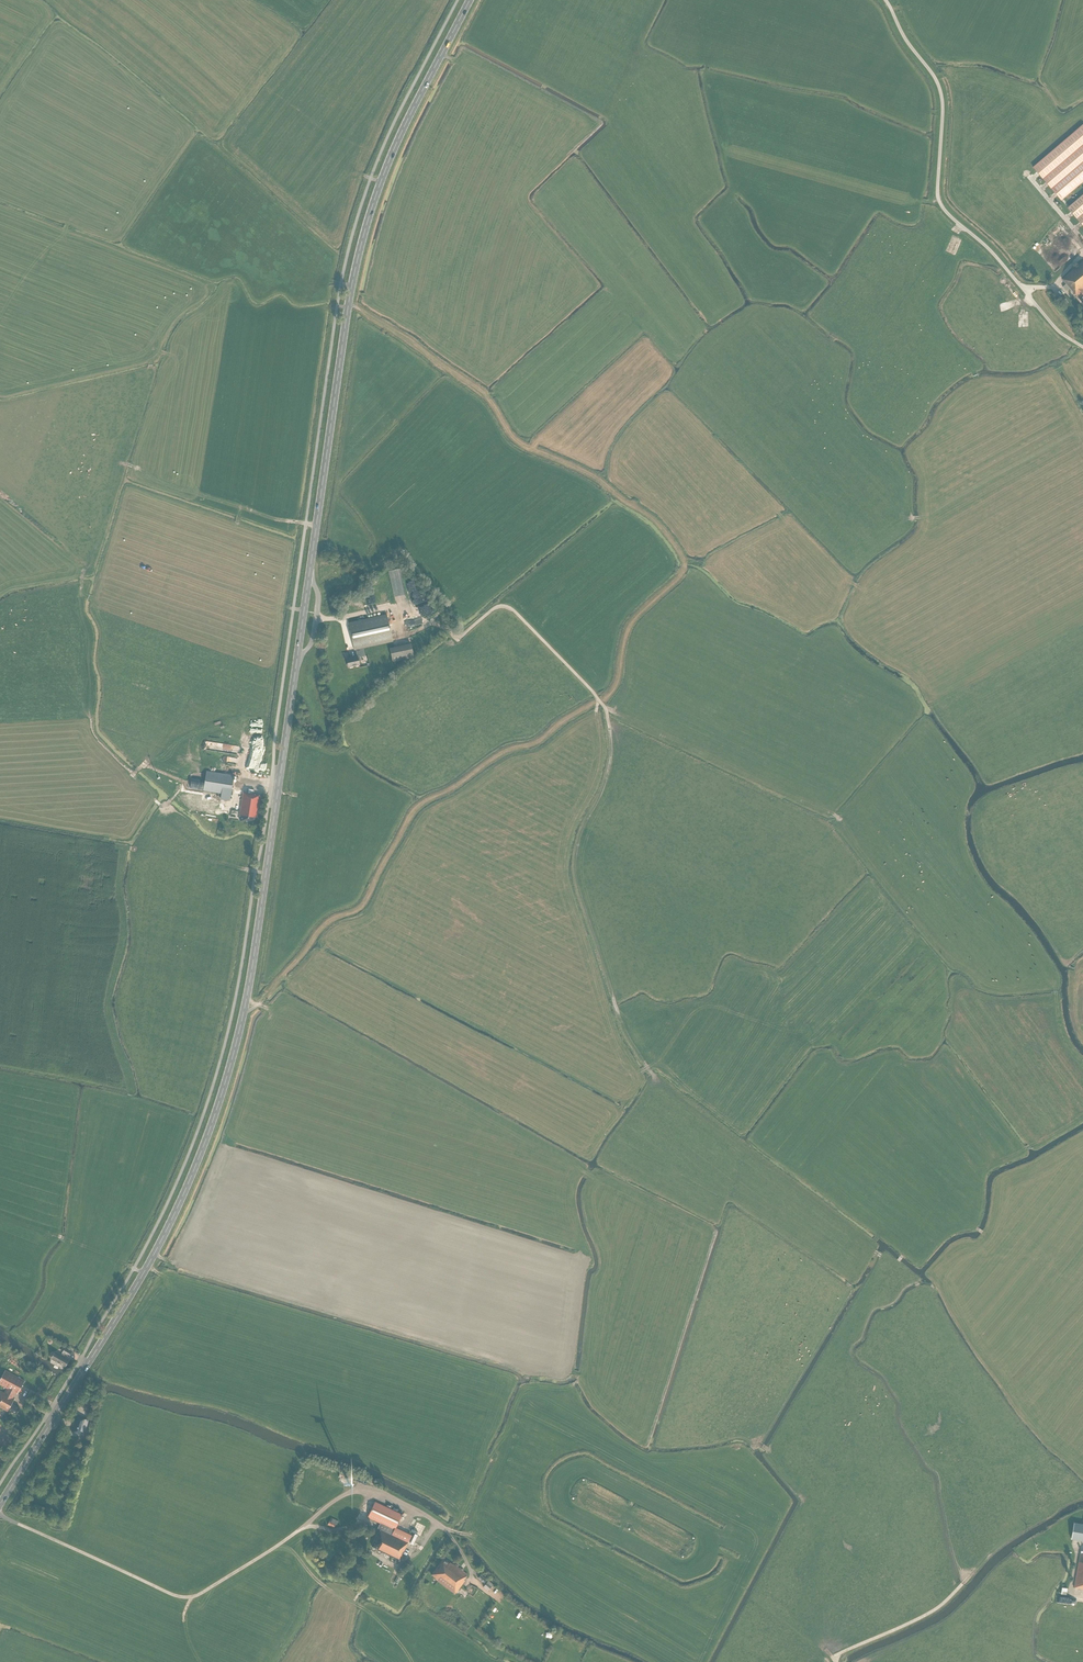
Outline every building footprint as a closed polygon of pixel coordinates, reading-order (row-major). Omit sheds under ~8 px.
[(1050,188),(1061,201),(1082,182),(1082,160),(1050,188)] [(1066,207),(1082,226),(1082,193),(1066,207)] [(1069,287),(1076,295),(1077,293),(1081,298),(1080,300),(1082,304),(1082,260),(1061,278),(1066,283),(1062,286),(1066,290),(1069,287)] [(1059,297),(1064,304),(1068,301),(1065,297),(1064,298),(1061,295),(1059,297)] [(390,573),(395,599),(399,598),(398,592),(404,591),(405,597),(409,597),(407,583),(404,583),(401,571),(397,572),(390,573)] [(416,636),(410,609),(348,623),(354,650),(356,650),(357,656),(346,659),(348,668),(359,665),(359,661),(361,661),(360,657),(365,656),(363,648),(416,636)] [(390,649),(392,662),(414,657),(411,644),(390,649)] [(203,741),(202,749),(239,753),(240,745),(203,741)] [(231,794),(232,787),(234,777),(206,772),(203,790),(231,794)] [(255,795),(254,794),(255,790),(249,790),(248,794),(243,793),(242,805),(241,804),(240,812),(241,812),(240,816),(241,816),(241,820),(240,822),(255,824),(256,817),(257,817),(260,796),(255,795)] [(69,1360),(65,1357),(66,1355),(69,1356),(72,1351),(66,1347),(62,1353),(64,1353),(62,1356),(55,1352),(51,1359),(65,1367),(69,1360)] [(15,1392),(17,1394),(25,1380),(5,1369),(0,1378),(0,1384),(7,1388),(4,1392),(0,1390),(0,1408),(10,1413),(11,1412),(15,1414),(19,1407),(12,1404),(15,1398),(13,1397),(15,1392)] [(72,1432),(80,1435),(82,1431),(85,1432),(89,1419),(76,1415),(75,1420),(76,1420),(72,1432)] [(402,1515),(375,1502),(367,1518),(380,1523),(377,1529),(380,1530),(372,1547),(378,1550),(378,1551),(399,1560),(401,1556),(402,1556),(408,1543),(407,1543),(411,1536),(395,1528),(402,1515)] [(416,1520),(407,1515),(403,1525),(412,1530),(416,1520)] [(328,1525),(334,1528),(336,1524),(337,1525),(338,1521),(331,1518),(328,1525)] [(1074,1523),(1071,1539),(1082,1541),(1082,1524),(1074,1523)] [(1048,1541),(1047,1548),(1051,1549),(1061,1550),(1062,1542),(1051,1541),(1051,1542),(1048,1541)] [(1082,1589),(1082,1554),(1080,1553),(1074,1588),(1082,1589)] [(453,1565),(450,1563),(449,1564),(443,1559),(431,1575),(436,1578),(435,1579),(437,1580),(436,1580),(455,1594),(465,1581),(463,1580),(467,1575),(453,1565)] [(493,1584),(488,1581),(484,1586),(489,1590),(493,1584)]
